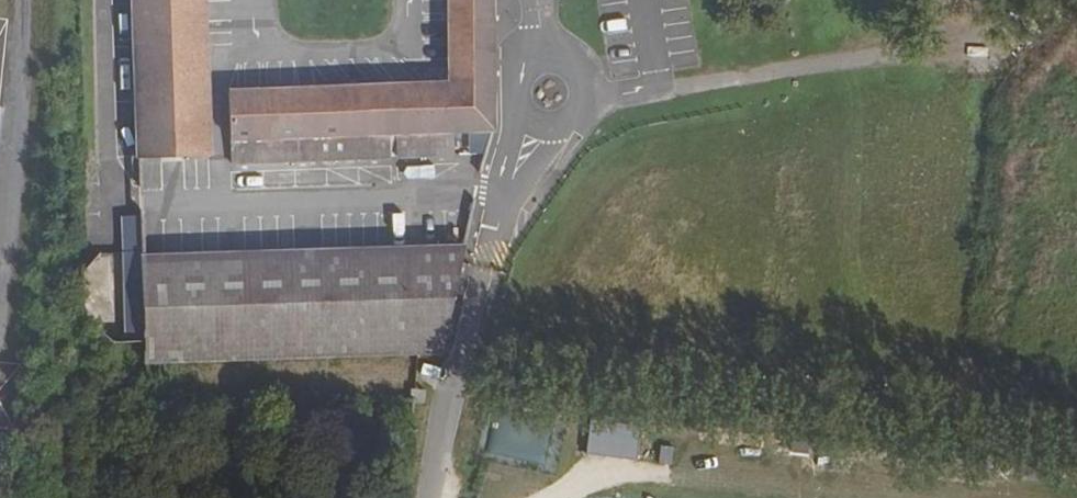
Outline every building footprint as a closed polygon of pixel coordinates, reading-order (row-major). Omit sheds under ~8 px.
[(138,158),(208,155),(203,0),(132,0),(138,158)] [(450,83),(228,92),(231,163),(391,157),(390,134),(396,134),(397,157),(454,155),(453,132),(493,130),(492,0),(449,0),(450,83)] [(465,246),(404,248),(405,259),(407,354),(441,353),(465,246)] [(141,257),(142,268),(405,259),(404,248),(141,257)] [(405,259),(142,268),(145,362),(407,354),(405,259)] [(16,365),(0,365),(0,434),(13,434),(16,365)] [(425,391),(415,390),(414,402),(423,403),(425,391)] [(496,411),(489,452),(544,462),(551,421),(496,411)] [(590,428),(587,453),(636,459),(639,433),(590,428)] [(676,446),(661,445),(659,464),(674,466),(676,446)]
